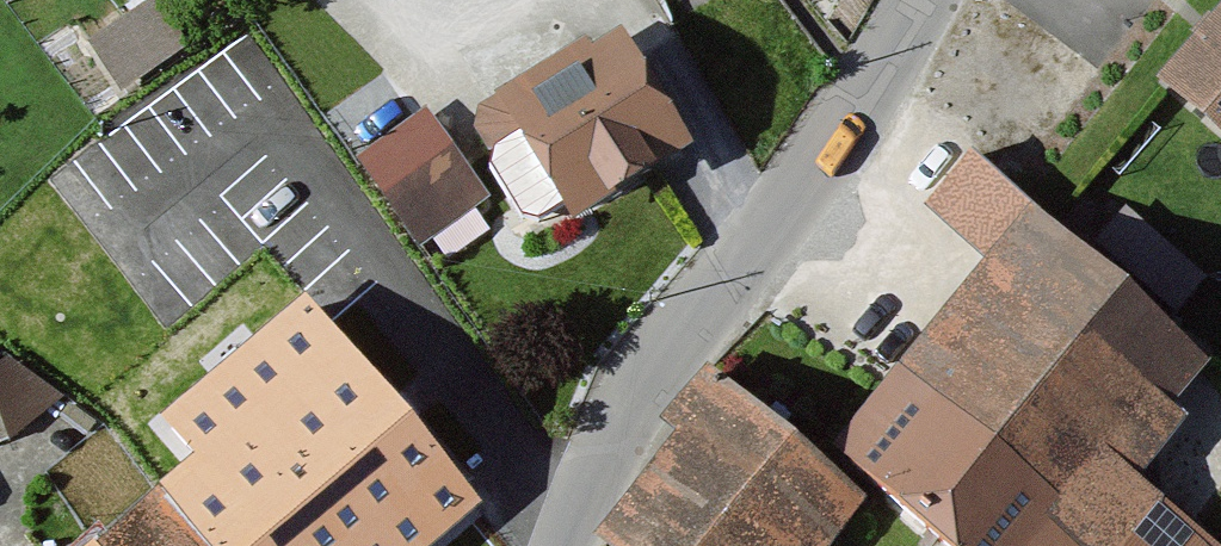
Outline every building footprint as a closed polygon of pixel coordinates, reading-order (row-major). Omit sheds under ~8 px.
[(81,34),(113,90),(189,48),(162,0),(142,0),(81,34)] [(675,14),(698,0),(667,0),(675,14)] [(1158,72),(1220,126),(1220,0),(1158,72)] [(632,8),(500,81),(475,144),(535,252),(713,154),(632,8)] [(493,195),(427,100),(358,149),(424,243),(493,195)] [(966,151),(937,186),(1000,236),(826,453),(873,490),(949,545),(1220,545),(1220,538),(1143,476),(1220,380),(1220,354),(966,151)] [(1101,238),(1188,295),(1209,263),(1122,206),(1101,238)] [(150,392),(199,452),(84,545),(477,545),(508,521),(482,488),(520,457),(373,278),(327,316),(294,275),(150,392)] [(39,411),(33,359),(0,362),(0,415),(39,411)] [(826,453),(707,359),(659,419),(680,436),(602,534),(618,545),(828,545),(873,490),(826,453)]
